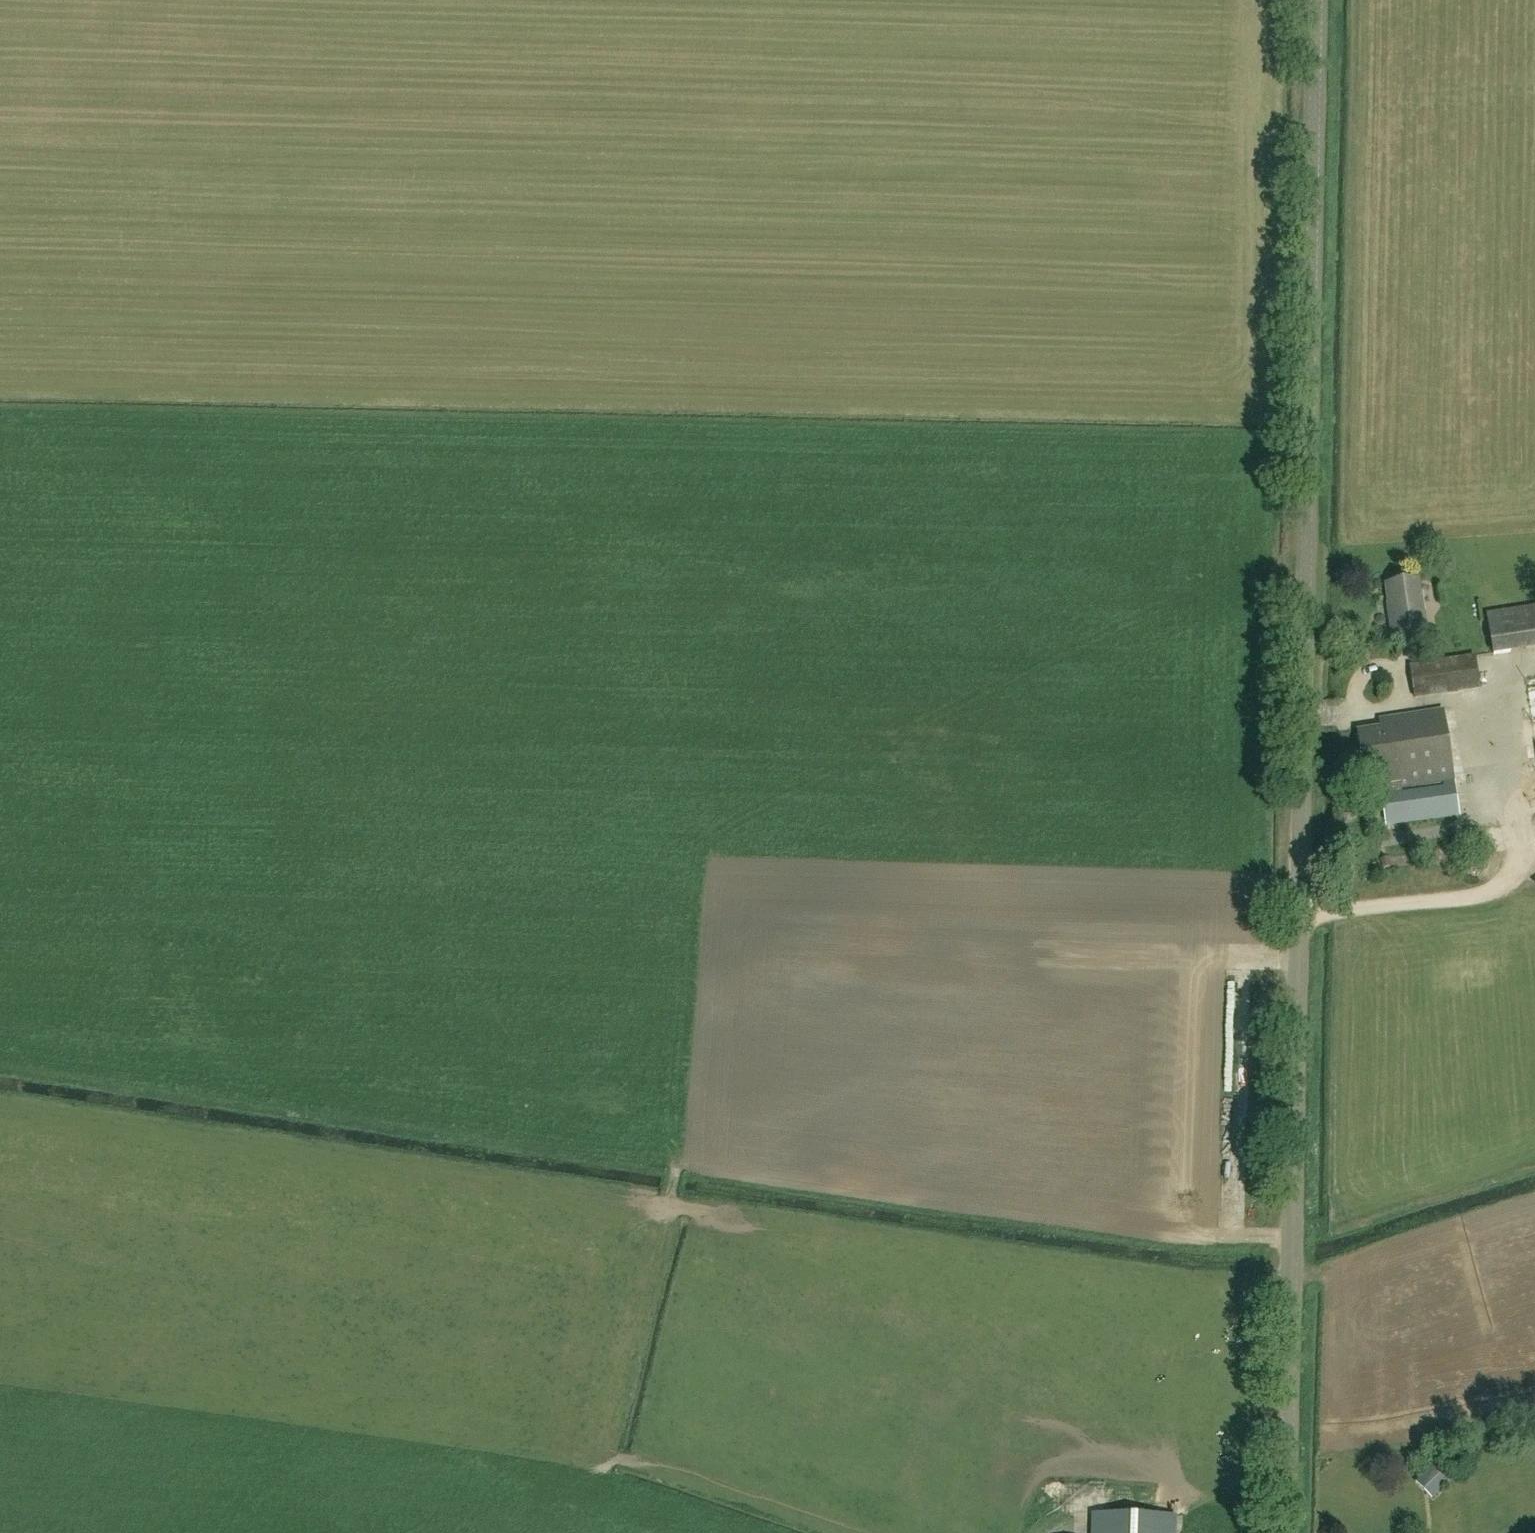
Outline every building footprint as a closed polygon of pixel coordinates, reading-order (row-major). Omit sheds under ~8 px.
[(1389,612),(1392,636),(1428,631),(1421,580),(1386,585),(1390,611),(1389,612)] [(1534,643),(1534,613),(1495,616),(1496,646),(1534,643)] [(1474,656),(1409,665),(1414,698),(1479,688),(1474,656)] [(1355,732),(1362,778),(1379,776),(1386,821),(1399,820),(1400,824),(1453,816),(1449,782),(1450,782),(1440,712),(1379,721),(1380,729),(1355,732)] [(1088,1532),(1172,1532),(1172,1517),(1089,1514),(1088,1532)]
